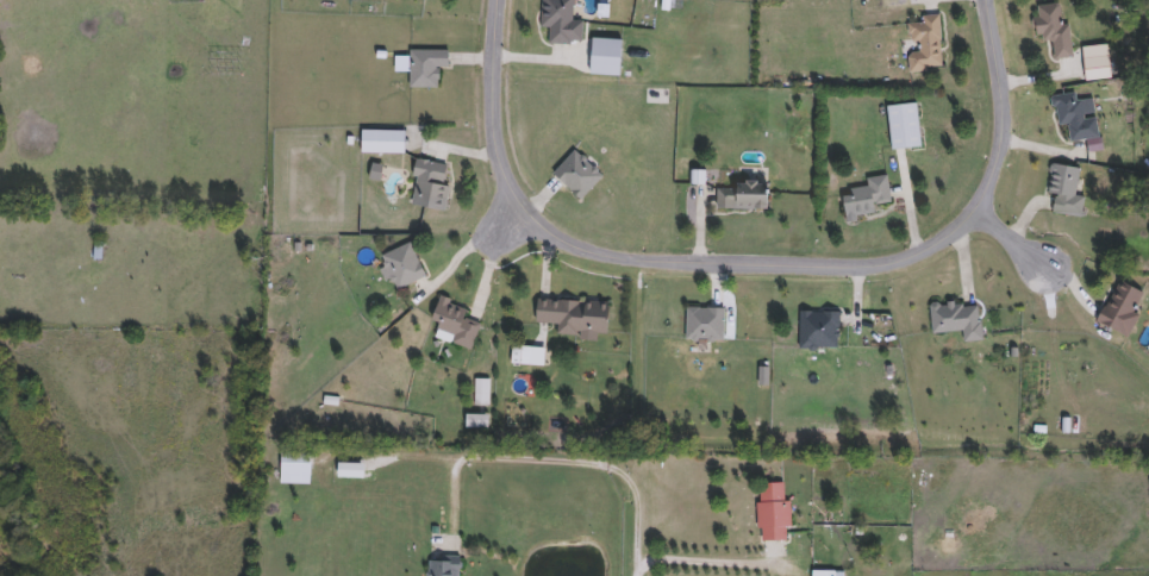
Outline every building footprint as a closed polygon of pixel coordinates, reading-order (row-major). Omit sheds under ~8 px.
[(539,27),(540,0),(571,0),(570,21),(581,21),(580,44),(548,43),(549,27),(539,27)] [(1068,24),(1072,57),(1053,60),(1051,40),(1037,42),(1034,6),(1060,2),(1062,24),(1068,24)] [(938,14),(941,70),(908,70),(907,49),(908,49),(908,23),(922,23),(922,15),(938,14)] [(1110,45),(1110,80),(1082,80),(1082,45),(1110,45)] [(437,87),(408,87),(408,50),(448,50),(448,68),(437,68),(437,87)] [(1056,125),(1051,96),(1078,92),(1084,119),(1095,118),(1099,136),(1069,142),(1066,124),(1056,125)] [(919,146),(889,149),(886,106),(916,104),(919,146)] [(360,152),(360,130),(406,131),(406,129),(420,129),(420,150),(412,150),(412,140),(404,140),(404,154),(360,152)] [(579,200),(551,173),(575,149),(601,176),(579,200)] [(442,211),(410,206),(416,159),(448,164),(442,211)] [(1054,194),(1047,193),(1050,164),(1078,168),(1074,194),(1084,196),(1080,218),(1051,214),(1054,194)] [(842,192),(867,189),(866,179),(886,176),(889,204),(873,205),(874,217),(844,220),(842,192)] [(736,189),(736,182),(766,182),(766,209),(717,209),(717,189),(736,189)] [(102,243),(101,262),(93,261),(94,243),(102,243)] [(381,255),(410,244),(424,278),(394,290),(381,255)] [(477,324),(472,350),(433,340),(437,324),(431,321),(437,299),(467,307),(463,320),(477,324)] [(535,323),(536,300),(607,302),(606,337),(555,333),(556,324),(535,323)] [(981,340),(963,343),(961,331),(931,334),(928,307),(976,302),(981,340)] [(723,342),(685,342),(685,308),(723,308),(723,342)] [(837,312),(837,350),(798,350),(798,312),(837,312)] [(543,346),(543,365),(511,365),(511,346),(543,346)] [(474,406),(474,380),(487,380),(487,406),(474,406)] [(279,451),(308,451),(308,484),(279,484),(279,451)] [(757,483),(787,483),(787,541),(757,541),(757,483)] [(458,557),(458,575),(426,575),(426,557),(458,557)]
